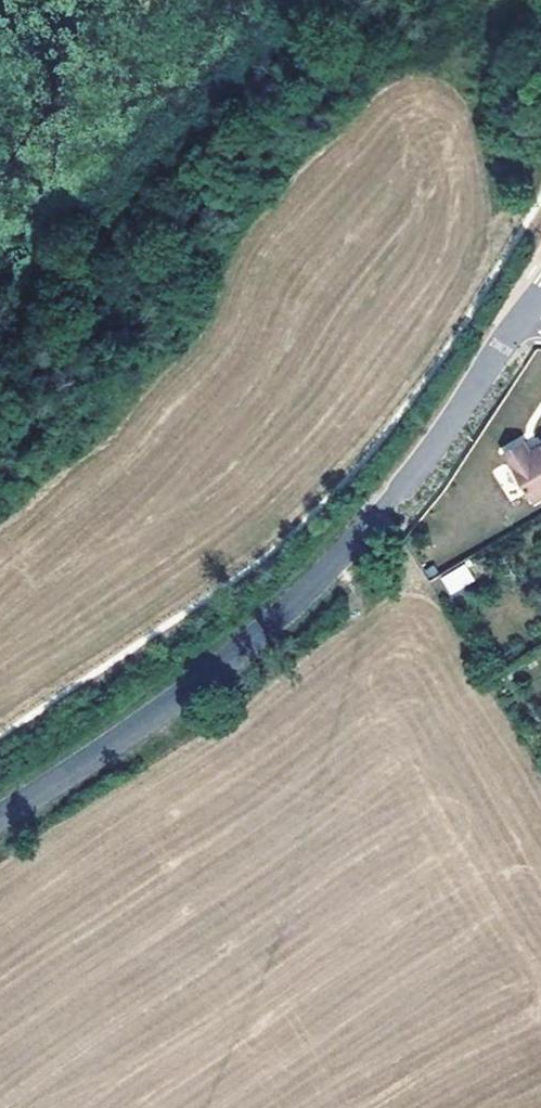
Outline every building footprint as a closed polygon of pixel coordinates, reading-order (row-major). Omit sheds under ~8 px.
[(509,453),(539,503),(540,501),(540,449),(536,452),(529,442),(509,453)] [(447,594),(475,583),(468,564),(440,575),(447,594)]
